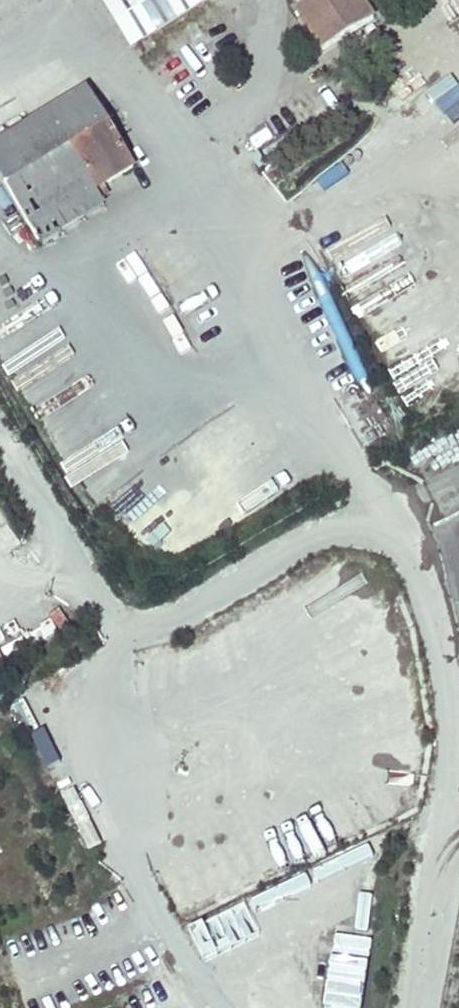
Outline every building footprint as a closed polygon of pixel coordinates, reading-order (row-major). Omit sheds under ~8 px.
[(107,10),(135,52),(215,0),(122,0),(107,10)] [(358,0),(291,0),(321,52),(372,22),(358,0)] [(85,94),(0,145),(0,187),(37,246),(102,208),(98,201),(106,196),(101,188),(130,172),(85,94)] [(62,798),(81,853),(99,847),(79,792),(62,798)] [(179,908),(207,899),(197,868),(169,877),(179,908)]
